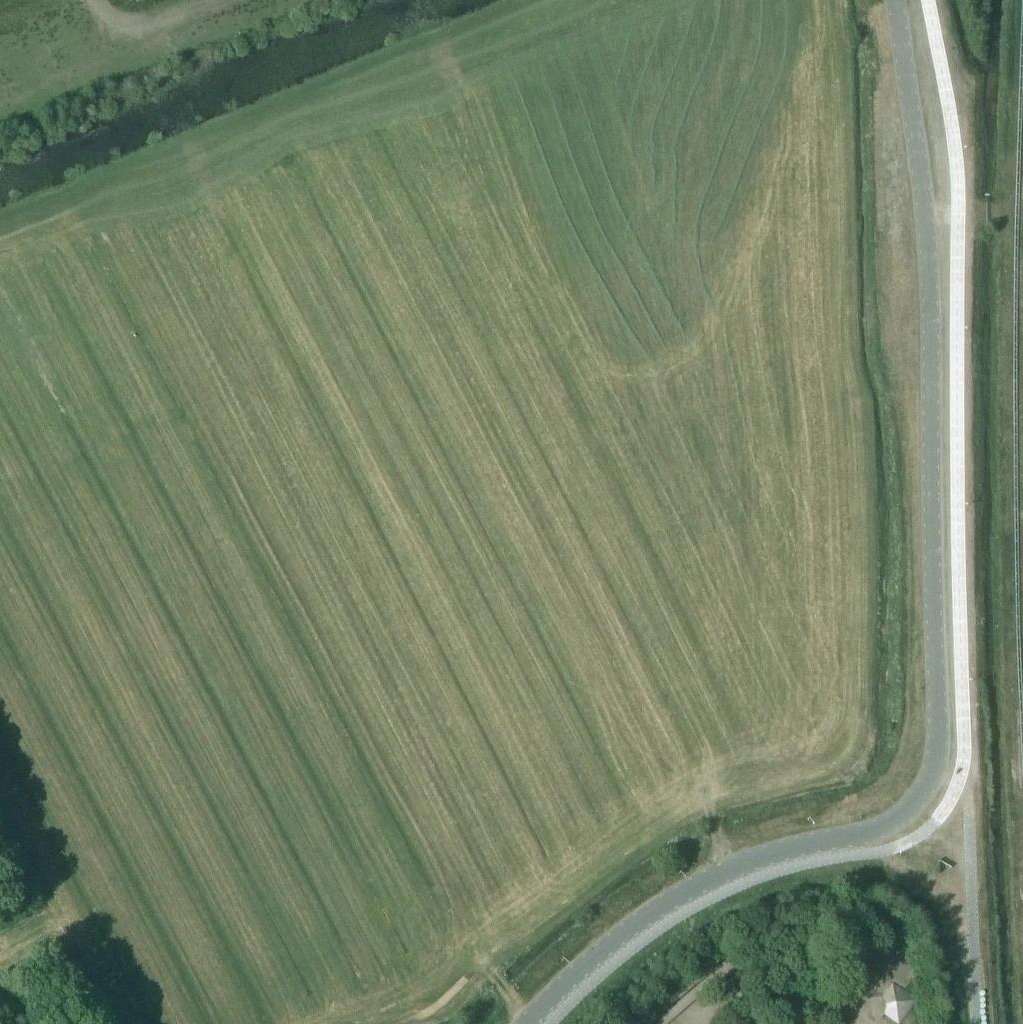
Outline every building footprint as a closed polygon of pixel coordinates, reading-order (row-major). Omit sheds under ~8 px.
[(887,999),(887,1019),(916,1020),(917,1000),(887,999)]
